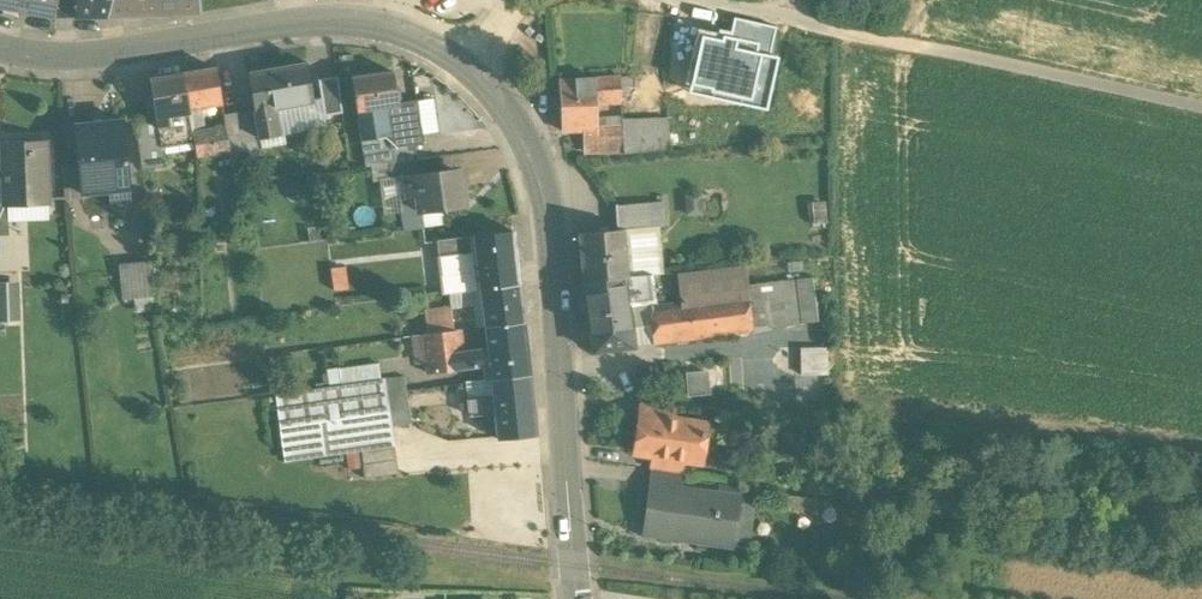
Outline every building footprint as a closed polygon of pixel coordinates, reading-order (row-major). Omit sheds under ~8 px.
[(52,22),(55,0),(50,0),(48,12),(27,9),(29,0),(0,0),(0,10),(52,22)] [(27,9),(48,12),(50,0),(29,0),(27,9)] [(52,22),(51,33),(75,32),(74,18),(74,0),(55,0),(52,22)] [(74,18),(108,17),(112,0),(74,0),(74,18)] [(108,17),(155,15),(155,0),(112,0),(108,17)] [(155,15),(201,13),(199,0),(155,0),(155,15)] [(775,27),(734,18),(729,37),(737,38),(735,48),(769,55),(775,27)] [(701,35),(688,93),(766,110),(778,57),(769,55),(735,48),(737,38),(729,37),(722,35),(720,40),(701,35)] [(306,63),(247,73),(254,109),(254,112),(272,109),(290,105),(306,103),(313,101),(306,63)] [(215,69),(182,75),(188,109),(204,106),(222,103),(215,69)] [(393,72),(351,78),(356,112),(398,106),(398,104),(393,72)] [(182,75),(150,80),(153,99),(157,118),(189,112),(188,109),(182,75)] [(620,77),(594,79),(595,102),(621,100),(621,94),(620,77)] [(634,77),(620,77),(621,94),(635,93),(634,77)] [(594,79),(559,81),(562,132),(582,131),(582,128),(586,128),(584,103),(595,102),(594,79)] [(338,85),(320,88),(324,118),(342,116),(338,85)] [(148,119),(157,118),(153,99),(145,101),(148,119)] [(222,103),(204,106),(207,126),(225,123),(223,115),(237,112),(236,101),(222,103)] [(398,106),(356,112),(360,140),(387,136),(389,148),(413,145),(422,143),(416,101),(398,104),(398,106)] [(586,128),(597,128),(597,117),(595,102),(584,103),(586,128)] [(306,103),(290,105),(291,111),(295,133),(311,130),(306,103)] [(272,109),(277,136),(282,136),(278,114),(291,111),(290,105),(272,109)] [(204,106),(188,109),(189,112),(192,129),(207,126),(204,106)] [(254,109),(237,112),(241,143),(259,140),(254,112),(254,109)] [(272,109),(254,112),(259,140),(277,136),(272,109)] [(192,129),(189,112),(157,118),(159,142),(193,136),(192,129)] [(241,143),(237,112),(223,115),(225,123),(227,138),(228,145),(241,143)] [(597,128),(622,127),(622,121),(622,116),(597,117),(597,128)] [(159,142),(157,118),(148,119),(136,121),(141,165),(161,163),(159,142)] [(622,121),(622,127),(623,154),(669,149),(668,119),(622,121)] [(125,123),(75,128),(79,165),(82,195),(113,192),(112,186),(131,184),(125,123)] [(227,138),(225,123),(207,126),(192,129),(193,136),(194,144),(227,138)] [(582,128),(582,131),(583,152),(623,154),(622,127),(597,128),(586,128),(582,128)] [(387,136),(360,140),(364,167),(390,164),(415,161),(413,145),(389,148),(387,136)] [(227,138),(194,144),(196,151),(228,145),(227,138)] [(262,152),(259,140),(241,143),(243,155),(262,152)] [(45,141),(1,142),(3,197),(4,205),(7,205),(47,204),(45,141)] [(241,143),(228,145),(229,151),(228,152),(230,167),(244,165),(243,155),(241,143)] [(415,161),(390,164),(392,179),(404,177),(417,175),(415,161)] [(82,195),(79,165),(61,167),(65,202),(83,200),(82,195)] [(417,175),(404,177),(407,198),(420,197),(422,211),(464,205),(462,187),(455,188),(453,171),(417,175)] [(422,211),(420,197),(407,198),(392,200),(396,232),(424,228),(422,211)] [(613,207),(615,231),(624,230),(657,227),(667,226),(664,202),(613,207)] [(624,230),(628,277),(656,274),(661,274),(657,227),(624,230)] [(615,231),(580,234),(584,281),(628,277),(624,230),(615,231)] [(513,232),(473,236),(475,253),(477,272),(517,267),(513,232)] [(447,256),(475,253),(473,236),(445,239),(447,256)] [(456,291),(478,288),(477,272),(475,253),(447,256),(445,239),(434,241),(439,293),(448,293),(456,291)] [(150,261),(119,264),(122,300),(153,297),(150,261)] [(680,273),(684,303),(748,296),(745,266),(680,273)] [(519,283),(517,267),(477,272),(478,288),(480,288),(519,283)] [(584,281),(588,315),(648,308),(660,306),(656,274),(628,277),(584,281)] [(480,288),(484,328),(523,323),(519,283),(480,288)] [(17,287),(0,288),(0,323),(19,322),(17,287)] [(806,290),(748,296),(753,333),(810,326),(806,290)] [(456,291),(448,293),(450,306),(459,305),(456,291)] [(648,308),(653,345),(753,333),(748,296),(684,303),(660,306),(648,308)] [(451,308),(424,311),(427,335),(454,332),(451,308)] [(648,308),(588,315),(593,352),(653,345),(648,308)] [(488,366),(528,361),(523,323),(484,328),(486,350),(488,366)] [(427,335),(423,336),(424,341),(417,341),(419,351),(425,350),(429,374),(464,369),(462,353),(459,331),(454,332),(427,335)] [(429,374),(425,350),(419,351),(423,374),(429,374)] [(486,350),(462,353),(464,369),(488,366),(486,350)] [(831,352),(800,351),(800,378),(830,379),(831,352)] [(528,361),(488,366),(490,380),(529,374),(528,361)] [(377,365),(337,370),(339,386),(379,381),(377,365)] [(529,374),(490,380),(492,396),(494,414),(494,415),(533,410),(529,374)] [(339,386),(273,395),(283,461),(361,450),(395,446),(393,428),(411,425),(404,377),(379,381),(339,386)] [(726,386),(702,387),(703,406),(727,406),(726,386)] [(492,396),(467,399),(470,417),(494,414),(492,396)] [(672,405),(642,401),(639,418),(670,422),(672,405)] [(533,410),(494,415),(497,440),(536,436),(533,410)] [(670,422),(639,418),(634,455),(653,457),(680,461),(685,462),(692,463),(694,446),(703,447),(705,427),(670,422)] [(395,446),(361,450),(365,479),(399,475),(395,446)] [(680,461),(653,457),(652,469),(679,472),(680,461)] [(652,469),(649,489),(651,489),(680,493),(680,491),(682,473),(679,472),(652,469)] [(643,534),(645,534),(651,489),(649,489),(643,534)] [(680,493),(651,489),(645,534),(733,547),(733,539),(739,499),(680,491),(680,493)]
